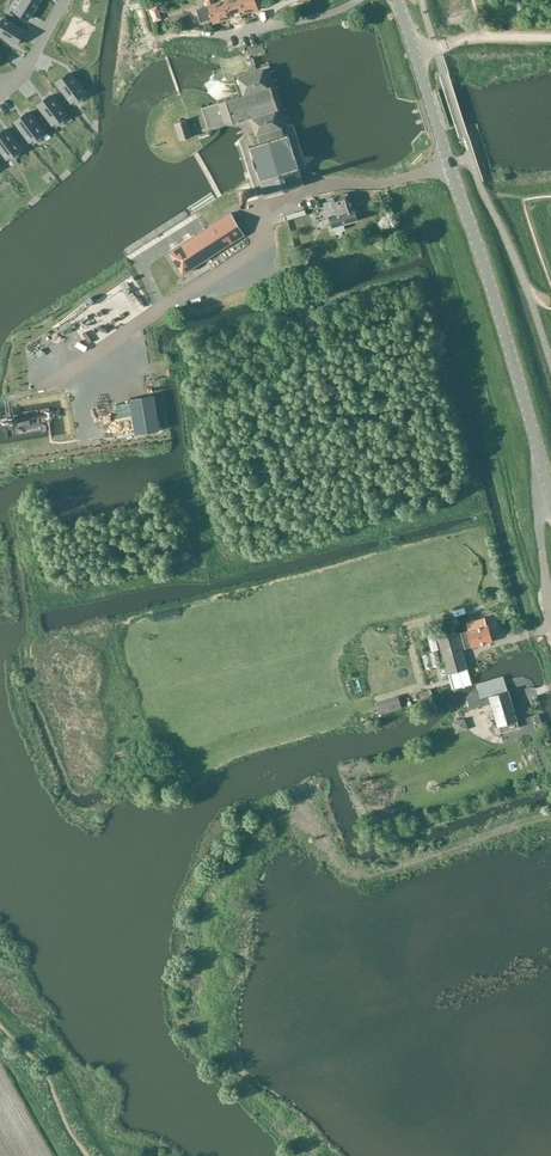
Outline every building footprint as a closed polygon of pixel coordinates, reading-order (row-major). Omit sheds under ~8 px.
[(14,10),(28,19),(40,0),(21,0),(14,10)] [(155,17),(163,15),(160,0),(155,0),(151,1),(155,17)] [(207,5),(196,9),(200,23),(212,19),(213,23),(228,19),(222,1),(215,4),(213,0),(206,0),(207,5)] [(222,1),(228,19),(243,14),(239,0),(222,0),(222,1)] [(243,14),(266,7),(264,0),(239,0),(243,14)] [(4,18),(0,24),(0,35),(16,45),(24,31),(4,18)] [(283,135),(275,109),(277,109),(269,85),(267,85),(263,72),(239,79),(244,95),(219,103),(201,108),(208,132),(225,127),(241,128),(249,147),(264,197),(304,185),(287,133),(283,135)] [(69,73),(56,83),(71,102),(84,92),(69,73)] [(51,95),(37,105),(52,124),(65,114),(51,95)] [(28,112),(15,122),(29,141),(42,131),(28,112)] [(189,119),(176,123),(180,139),(193,136),(189,119)] [(0,133),(0,150),(6,158),(20,149),(5,129),(0,133)] [(355,220),(359,217),(357,210),(350,208),(347,195),(330,199),(330,202),(325,204),(326,211),(331,210),(332,212),(330,213),(331,215),(329,215),(332,227),(334,227),(335,230),(344,228),(343,223),(355,220)] [(327,214),(324,203),(310,206),(313,218),(327,214)] [(231,213),(169,252),(183,274),(245,234),(231,213)] [(310,267),(317,253),(309,249),(302,263),(310,267)] [(81,348),(92,343),(90,338),(79,343),(81,348)] [(130,399),(130,402),(132,416),(136,435),(160,431),(154,395),(130,399)] [(434,627),(437,639),(450,684),(468,679),(452,622),(434,627)] [(464,648),(491,640),(486,626),(460,633),(464,648)] [(505,691),(503,683),(502,681),(475,689),(478,699),(479,704),(489,701),(499,732),(517,726),(506,690),(505,691)] [(398,695),(375,702),(379,714),(402,707),(398,695)] [(453,715),(456,723),(467,720),(465,712),(453,715)] [(532,732),(530,733),(522,735),(525,746),(530,744),(531,747),(536,746),(532,732)]
